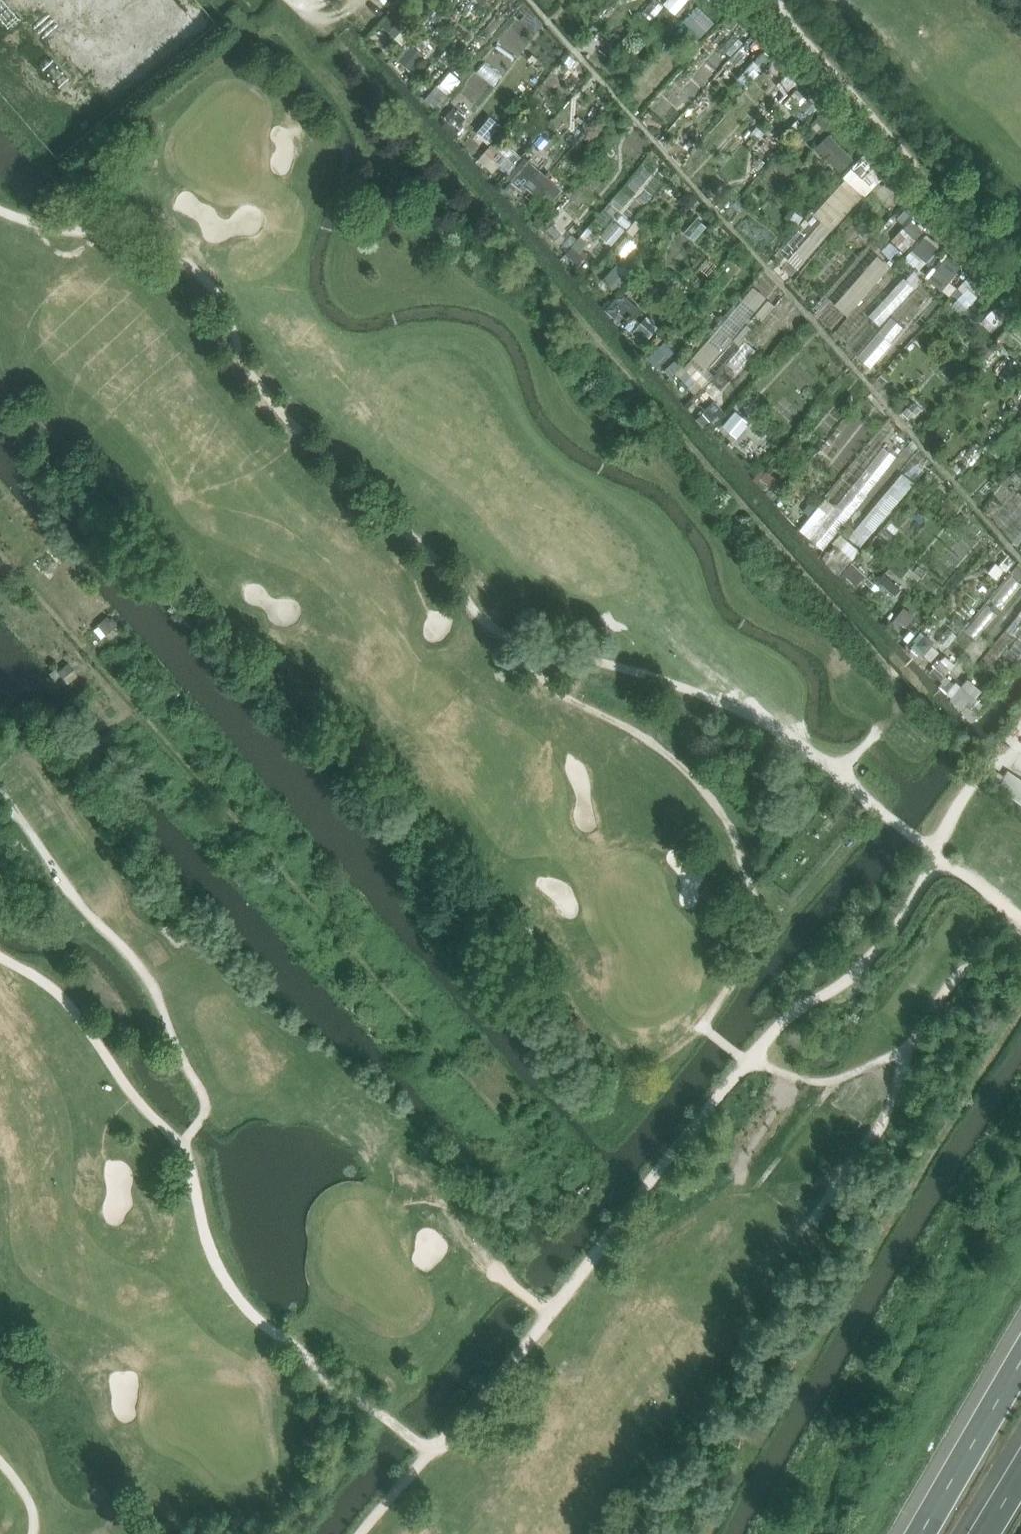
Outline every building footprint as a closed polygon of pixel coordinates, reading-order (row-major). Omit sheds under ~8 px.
[(820,113),(810,123),(820,133),(830,123),(820,113)] [(490,115),(477,131),(489,141),(502,125),(490,115)] [(924,236),(913,250),(926,261),(938,247),(924,236)] [(664,341),(647,357),(656,367),(673,352),(664,341)] [(677,362),(667,372),(671,376),(680,367),(677,362)] [(766,470),(760,477),(770,485),(776,478),(766,470)] [(68,664),(58,672),(68,684),(78,676),(68,664)] [(1008,772),(997,787),(1020,803),(1020,780),(1008,772)] [(283,834),(277,840),(284,847),(290,841),(283,834)]
